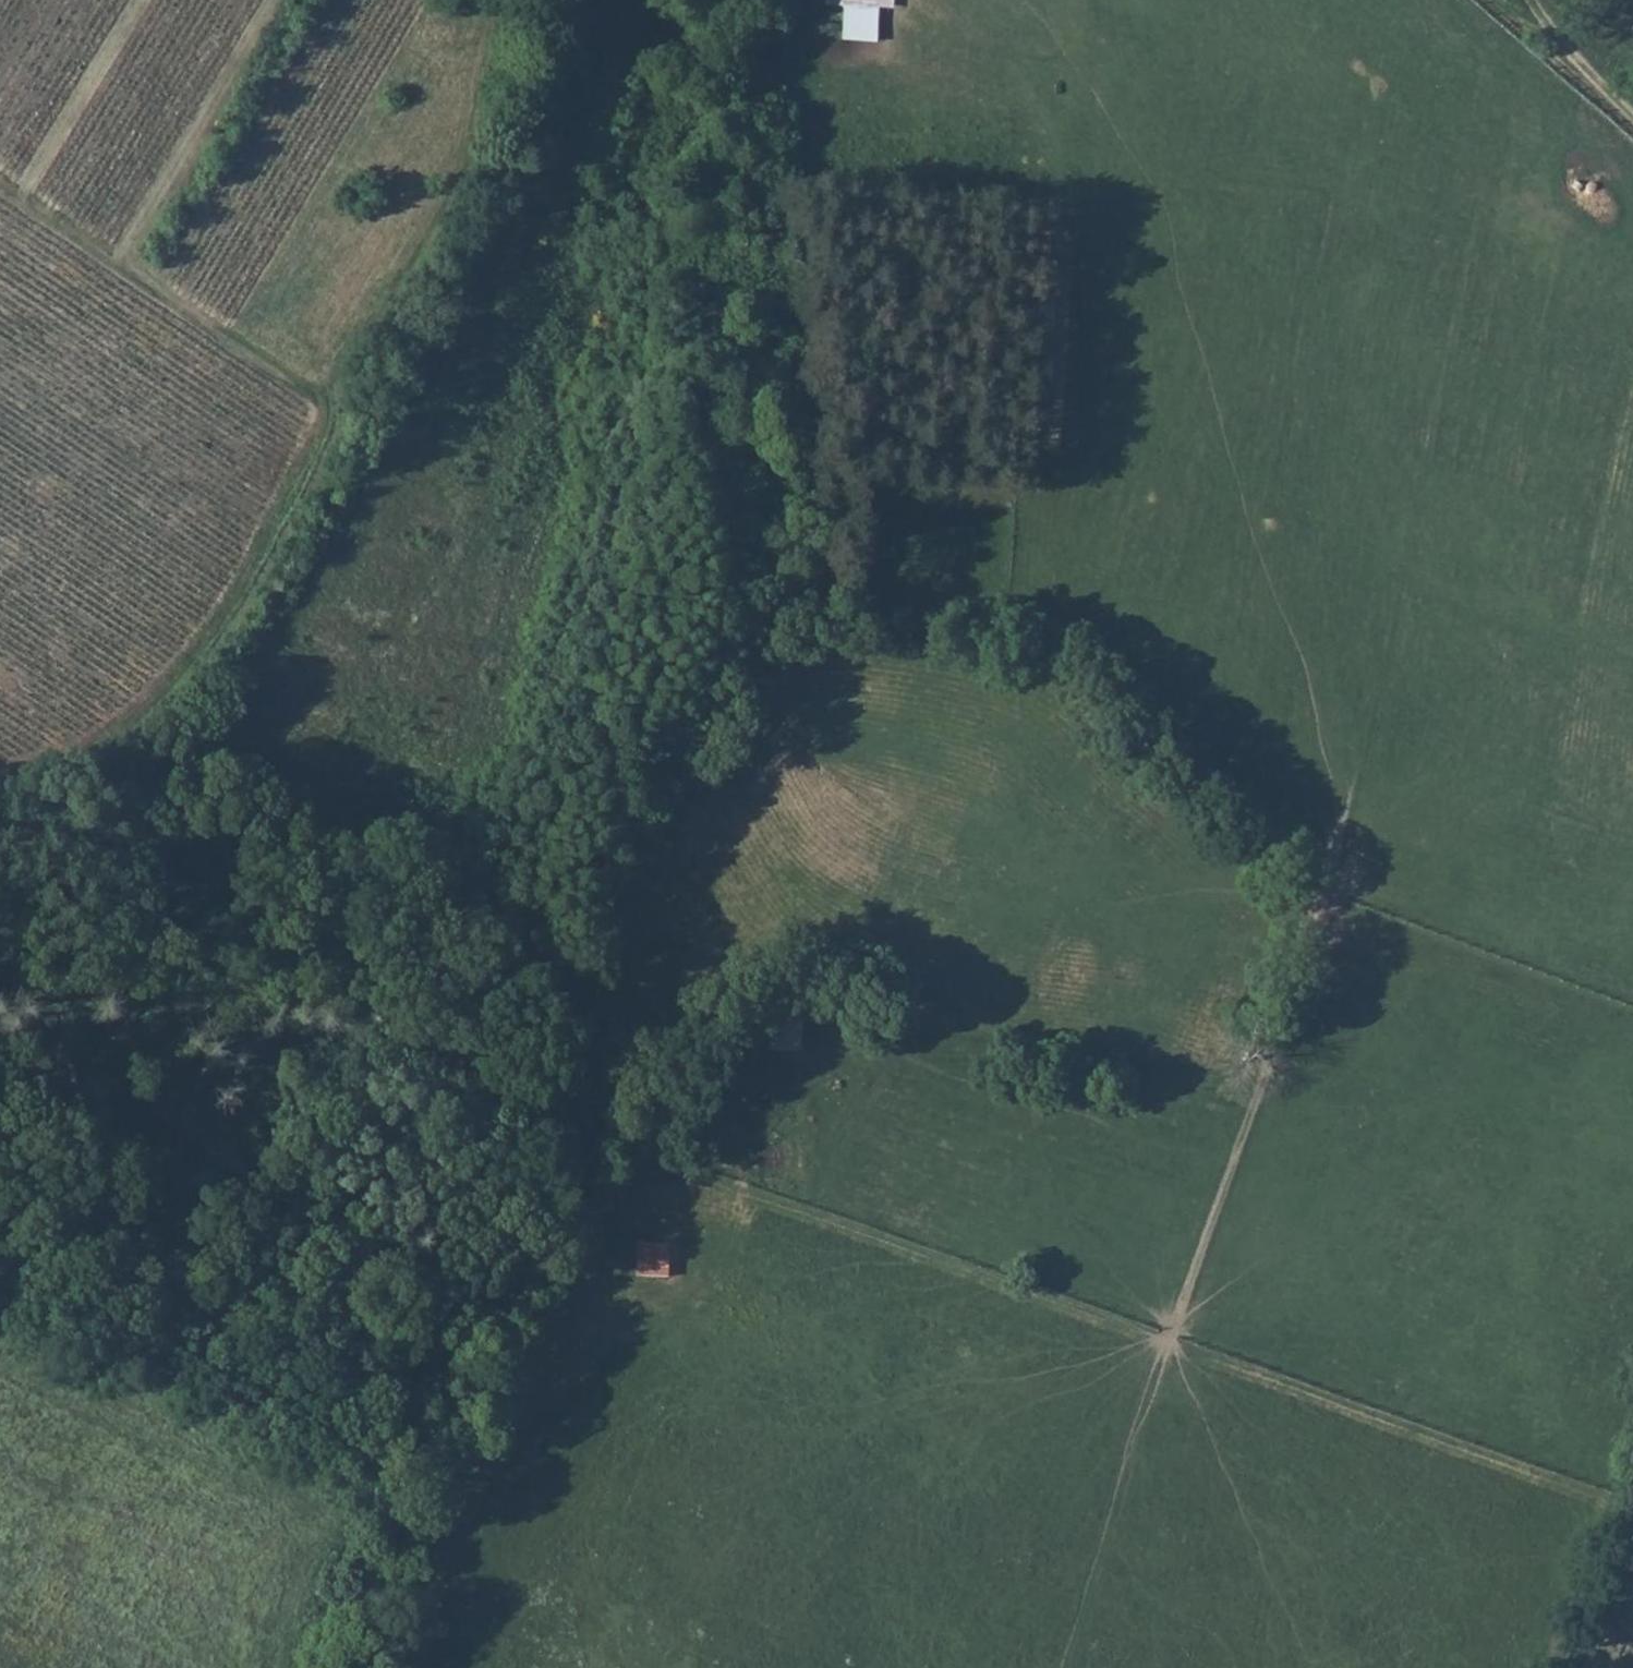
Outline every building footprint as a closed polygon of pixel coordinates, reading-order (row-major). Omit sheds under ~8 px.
[(830,4),(842,4),(842,41),(877,42),(878,7),(893,7),(894,0),(830,0),(830,4)] [(773,1016),(772,1048),(802,1048),(803,1016),(773,1016)] [(637,1275),(670,1276),(671,1241),(638,1239),(637,1275)]
